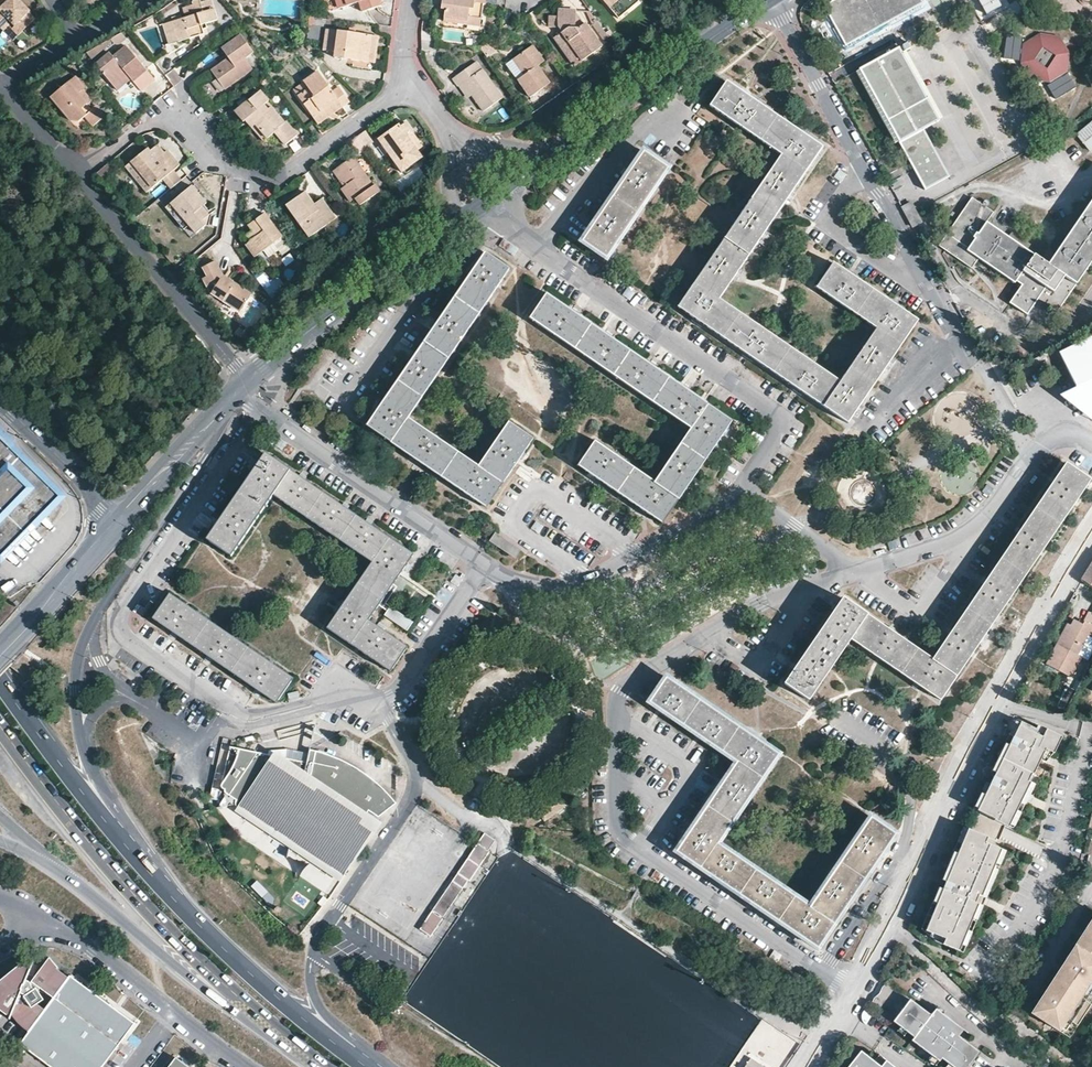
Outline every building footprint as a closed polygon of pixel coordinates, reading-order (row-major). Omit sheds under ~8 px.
[(0,6),(0,7),(0,26),(8,19),(14,25),(16,22),(23,29),(34,18),(29,12),(30,11),(19,0),(0,0),(0,6)] [(177,42),(203,34),(200,26),(215,20),(209,0),(199,3),(198,0),(194,0),(191,1),(192,5),(182,10),(185,18),(171,23),(177,42)] [(378,0),(334,0),(337,8),(357,2),(361,12),(380,6),(378,0)] [(479,21),(482,5),(483,5),(484,0),(441,0),(440,10),(444,11),(442,23),(466,26),(467,19),(479,21)] [(607,9),(610,7),(604,0),(600,0),(607,9)] [(607,9),(616,20),(636,4),(633,0),(604,0),(610,7),(607,9)] [(824,4),(846,45),(923,3),(922,0),(832,0),(824,4)] [(987,14),(1002,5),(999,0),(979,0),(987,14)] [(1077,0),(1078,4),(1081,6),(1084,8),(1088,8),(1091,7),(1091,0),(1077,0)] [(600,48),(588,31),(584,26),(583,26),(582,26),(575,16),(575,13),(558,12),(557,18),(550,18),(548,28),(557,29),(561,29),(560,33),(556,36),(553,39),(563,53),(571,48),(581,62),(600,48)] [(592,28),(598,24),(590,13),(575,13),(575,16),(582,26),(583,26),(584,26),(588,31),(592,28)] [(23,29),(16,22),(14,25),(8,19),(0,26),(0,28),(2,30),(8,25),(17,34),(23,29)] [(478,28),(479,21),(467,19),(466,26),(478,28)] [(169,45),(177,42),(171,23),(163,26),(169,45)] [(608,37),(598,24),(592,28),(602,42),(608,37)] [(364,63),(369,37),(354,34),(348,33),(326,30),(323,50),(334,52),(333,58),(364,63)] [(1006,60),(1021,61),(1022,35),(1006,35),(1006,60)] [(1025,45),(1023,65),(1032,70),(1036,63),(1048,70),(1044,78),(1052,83),(1069,72),(1071,54),(1059,37),(1041,35),(1025,45)] [(228,81),(230,83),(250,69),(243,59),(252,53),(240,36),(220,49),(226,58),(228,60),(223,64),(222,62),(209,70),(220,86),(228,81)] [(376,38),(369,37),(364,63),(371,65),(376,38)] [(436,44),(421,41),(420,51),(435,53),(436,44)] [(130,80),(143,68),(125,47),(112,58),(109,54),(95,65),(111,86),(125,74),(130,80)] [(548,84),(536,68),(542,63),(530,47),(512,61),(523,76),(517,81),(529,98),(548,84)] [(939,121),(899,47),(859,69),(925,190),(950,176),(924,129),(939,121)] [(573,67),(581,62),(571,48),(563,53),(573,67)] [(523,76),(512,61),(505,66),(517,81),(523,76)] [(461,84),(469,95),(482,112),(501,98),(474,63),(451,80),(457,88),(458,87),(461,84)] [(1032,70),(1023,65),(1033,81),(1052,83),(1044,78),(1048,70),(1036,63),(1032,70)] [(145,71),(143,68),(130,80),(132,82),(145,71)] [(335,101),(340,107),(348,102),(337,88),(331,93),(316,73),(302,83),(307,89),(297,97),(312,117),(335,101)] [(115,91),(130,80),(125,74),(111,86),(115,91)] [(89,109),(85,104),(76,94),(81,90),(83,88),(74,78),(50,97),(69,120),(76,122),(82,117),(90,125),(102,116),(94,106),(89,109)] [(741,91),(727,82),(711,106),(782,155),(678,307),(695,318),(763,364),(848,422),(864,399),(898,349),(917,321),(902,310),(849,274),(833,263),(817,287),(877,329),(840,382),(720,300),(732,282),(770,226),(814,161),(823,148),(803,134),(741,91)] [(307,89),(302,83),(292,91),(297,97),(307,89)] [(465,97),(469,95),(461,84),(458,87),(465,97)] [(76,94),(85,104),(89,100),(81,90),(76,94)] [(274,132),(279,138),(284,144),(296,135),(286,122),(284,124),(265,103),(267,101),(258,91),(234,112),(242,122),(245,119),(248,117),(267,137),(274,132)] [(317,123),(340,107),(335,101),(312,117),(317,123)] [(272,143),(279,138),(274,132),(267,137),(248,117),(245,119),(263,141),(272,143)] [(1078,134),(1091,149),(1091,148),(1091,122),(1078,134)] [(423,148),(415,138),(412,140),(408,134),(411,132),(405,124),(400,128),(398,126),(377,141),(401,173),(422,159),(417,152),(423,148)] [(366,131),(352,141),(359,152),(373,142),(366,131)] [(163,153),(156,145),(148,150),(147,148),(130,161),(151,187),(162,178),(170,188),(180,180),(172,170),(178,165),(171,156),(166,160),(161,155),(163,153)] [(166,160),(171,156),(166,150),(163,153),(161,155),(166,160)] [(668,168),(643,152),(629,173),(594,226),(583,242),(607,258),(668,168)] [(346,185),(344,187),(340,189),(350,202),(355,199),(359,205),(379,192),(375,186),(373,187),(352,158),(335,169),(346,185)] [(151,187),(130,161),(125,166),(146,192),(151,187)] [(332,171),(344,187),(346,185),(335,169),(332,171)] [(207,215),(200,208),(194,199),(198,196),(191,187),(170,204),(188,225),(195,234),(204,227),(207,215)] [(308,238),(331,221),(321,208),(316,211),(312,205),(304,193),(285,207),(308,238)] [(972,195),(940,244),(972,267),(979,257),(1016,282),(1017,280),(1022,283),(1010,302),(1027,314),(1038,298),(1057,312),(1091,260),(1091,200),(1049,264),(987,221),(995,210),(972,195)] [(194,199),(200,208),(205,204),(198,196),(194,199)] [(321,208),(331,221),(334,219),(325,207),(325,206),(320,199),(312,205),(316,211),(321,208)] [(908,216),(916,212),(911,202),(903,207),(908,216)] [(183,230),(188,225),(170,204),(166,208),(175,220),(183,230)] [(922,221),(916,212),(908,216),(913,226),(922,221)] [(256,236),(251,239),(245,243),(254,256),(262,251),(271,244),(280,237),(262,214),(248,225),(252,231),(256,236)] [(289,249),(280,237),(271,244),(276,250),(281,256),(289,249)] [(511,269),(486,253),(471,275),(440,320),(402,375),(376,414),(368,426),(394,444),(462,490),(487,507),(513,470),(534,439),(510,422),(479,467),(409,419),(511,269)] [(238,310),(246,300),(230,288),(231,286),(221,279),(223,276),(214,261),(202,267),(207,276),(203,278),(210,292),(238,310)] [(230,288),(246,300),(251,293),(234,283),(223,276),(221,279),(231,286),(230,288)] [(568,309),(546,294),(531,318),(693,428),(656,483),(595,442),(579,466),(594,476),(651,514),(664,523),(680,499),(719,442),(733,421),(711,405),(658,370),(606,334),(568,309)] [(1083,407),(1086,414),(1091,411),(1091,338),(1057,356),(1083,407)] [(0,438),(0,554),(3,557),(61,496),(0,438)] [(285,467),(266,454),(208,539),(232,556),(274,495),(373,563),(339,612),(329,628),(362,650),(392,670),(408,647),(396,638),(369,620),(392,586),(414,555),(395,542),(341,505),(285,467)] [(872,617),(844,598),(837,608),(795,671),(786,684),(811,700),(852,638),(871,651),(927,690),(940,699),(1090,479),(1067,463),(1054,481),(1021,530),(967,610),(942,647),(934,659),(872,617)] [(521,551),(496,533),(492,540),(516,558),(521,551)] [(1083,580),(1091,586),(1091,564),(1083,580)] [(262,693),(276,702),(277,703),(277,702),(293,678),(170,595),(154,619),(168,629),(213,659),(262,693)] [(390,607),(384,617),(409,631),(414,622),(390,607)] [(1090,612),(1083,624),(1075,619),(1072,626),(1069,624),(1048,664),(1071,677),(1082,657),(1078,655),(1088,635),(1091,637),(1091,613),(1090,612)] [(685,690),(668,679),(663,685),(651,702),(738,761),(727,777),(694,826),(677,851),(723,882),(778,920),(800,935),(818,947),(821,943),(833,926),(870,871),(895,834),(872,817),(811,907),(718,844),(778,753),(768,746),(723,716),(685,690)] [(1018,721),(1037,730),(1039,726),(1019,719),(1018,721)] [(995,821),(1009,828),(1009,827),(1016,814),(1020,806),(1031,784),(1029,782),(1032,775),(1034,776),(1041,761),(1046,751),(1055,755),(1062,738),(1039,726),(1037,730),(1018,721),(1012,734),(1016,736),(1012,745),(996,776),(992,784),(979,811),(996,819),(995,821)] [(996,776),(1012,745),(1007,743),(991,774),(996,776)] [(240,807),(344,875),(372,831),(360,824),(361,823),(363,823),(366,821),(367,820),(366,818),(365,815),(367,811),(378,817),(396,803),(376,782),(372,783),(370,782),(368,779),(369,775),(359,769),(309,749),(306,763),(230,746),(217,808),(234,805),(235,807),(237,808),(238,808),(239,808),(240,807)] [(1046,751),(1041,761),(1047,763),(1055,755),(1046,751)] [(979,811),(992,784),(988,782),(974,808),(979,811)] [(1031,784),(1020,806),(1024,808),(1035,786),(1031,784)] [(235,811),(340,881),(344,875),(240,807),(239,808),(238,808),(237,808),(235,811)] [(1016,814),(1009,827),(1013,829),(1020,816),(1016,814)] [(961,843),(968,829),(964,827),(957,841),(961,843)] [(936,942),(952,949),(955,943),(959,934),(961,929),(974,903),(971,902),(975,895),(978,896),(1000,850),(985,843),(987,838),(968,829),(961,843),(958,849),(944,879),(940,887),(932,902),(920,927),(939,936),(936,942)] [(470,882),(491,852),(489,851),(497,841),(486,834),(478,844),(452,883),(432,910),(419,929),(430,936),(469,881),(470,882)] [(944,879),(958,849),(954,847),(940,877),(944,879)] [(974,903),(961,929),(966,932),(1004,852),(1000,850),(978,896),(975,895),(971,902),(974,903)] [(257,881),(252,887),(268,903),(273,898),(257,881)] [(932,902),(940,887),(935,885),(928,900),(932,902)] [(1033,1012),(1060,1029),(1091,980),(1091,920),(1033,1012)] [(929,938),(936,942),(939,936),(920,927),(919,928),(929,938)] [(959,934),(955,943),(959,945),(963,936),(959,934)] [(50,957),(36,975),(30,971),(32,965),(23,969),(17,965),(10,975),(0,983),(0,1007),(31,1030),(20,1044),(51,1066),(102,1066),(135,1023),(68,974),(67,975),(56,967),(57,966),(50,957)] [(908,999),(885,984),(883,987),(880,994),(873,1000),(871,1006),(873,1007),(895,1021),(908,999)] [(908,999),(895,1021),(901,1026),(903,1024),(909,1028),(908,1031),(914,1036),(913,1039),(934,1054),(936,1052),(943,1056),(949,1061),(951,1059),(958,1064),(957,1066),(968,1066),(980,1050),(966,1040),(968,1037),(961,1032),(964,1028),(943,1013),(941,1016),(934,1011),(931,1016),(908,999)] [(934,1011),(941,1016),(943,1013),(945,1011),(938,1006),(934,1011)] [(898,1030),(905,1035),(908,1031),(909,1028),(903,1024),(901,1026),(898,1030)] [(961,1032),(968,1037),(971,1034),(964,1028),(961,1032)] [(887,1060),(885,1063),(878,1057),(875,1061),(861,1050),(849,1066),(897,1066),(887,1060)] [(938,1062),(943,1056),(936,1052),(934,1054),(931,1058),(938,1062)] [(878,1057),(885,1063),(887,1060),(880,1054),(878,1057)] [(175,1058),(169,1066),(187,1066),(175,1058)] [(744,1066),(764,1066),(750,1058),(744,1066)]
